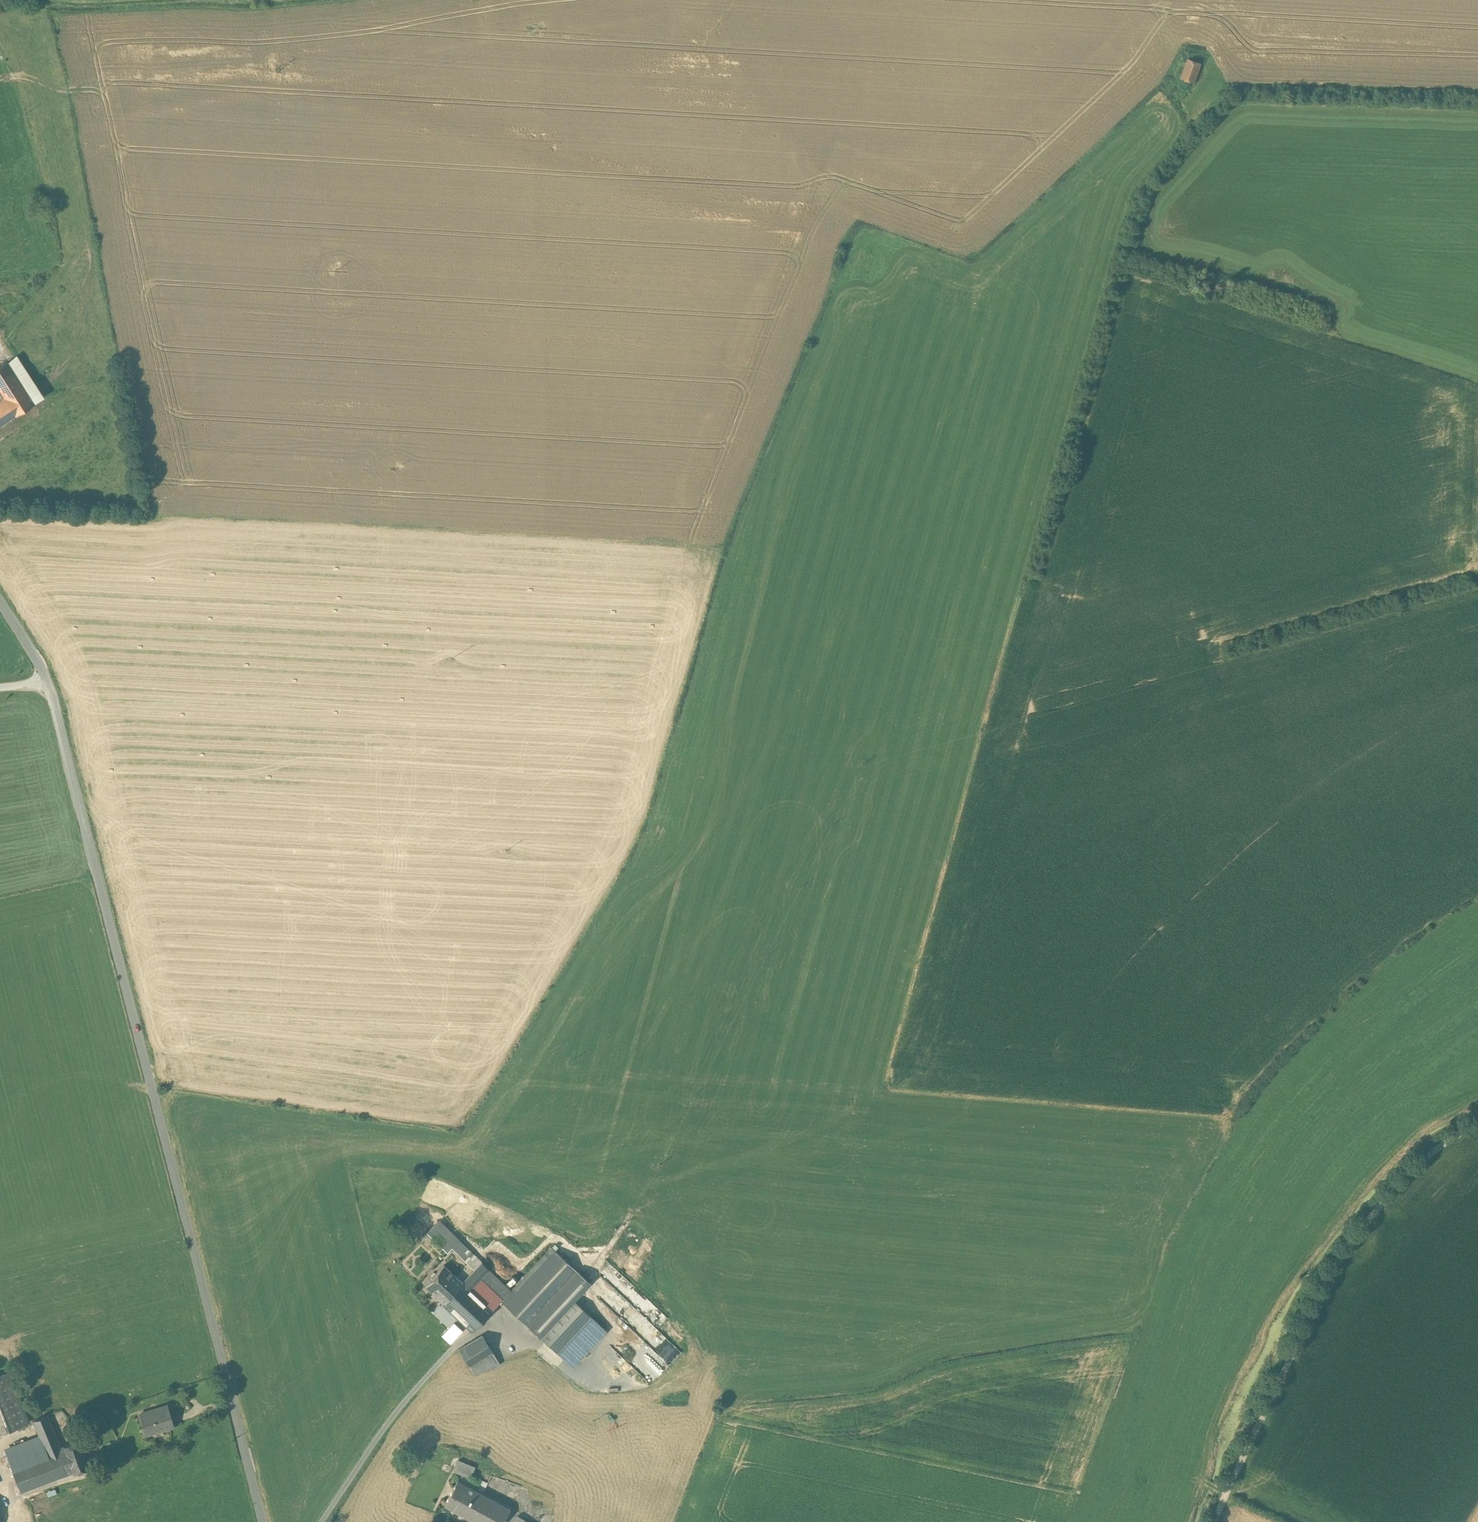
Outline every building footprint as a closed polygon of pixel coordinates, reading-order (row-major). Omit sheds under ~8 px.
[(1201,64),(1189,59),(1181,78),(1194,83),(1201,64)] [(0,366),(0,388),(17,377),(7,361),(0,366)] [(17,377),(0,388),(0,391),(4,397),(16,415),(34,403),(17,377)] [(16,415),(4,397),(0,400),(0,425),(16,415)] [(458,1240),(438,1221),(426,1233),(447,1253),(452,1248),(451,1247),(458,1240)] [(481,1263),(458,1240),(451,1247),(452,1248),(474,1270),(481,1263)] [(551,1247),(511,1291),(510,1290),(501,1301),(527,1325),(577,1271),(551,1247)] [(461,1283),(442,1303),(470,1331),(491,1310),(471,1291),(473,1288),(472,1287),(488,1270),(485,1267),(487,1265),(485,1263),(483,1265),(481,1263),(474,1270),(461,1283)] [(461,1283),(443,1265),(424,1284),(442,1301),(441,1302),(442,1303),(461,1283)] [(488,1270),(472,1287),(473,1288),(471,1291),(491,1310),(498,1302),(499,1303),(501,1301),(510,1290),(488,1270)] [(577,1271),(527,1325),(539,1336),(573,1299),(589,1282),(577,1271)] [(672,1361),(681,1351),(655,1327),(666,1316),(641,1293),(642,1295),(628,1282),(626,1279),(619,1283),(613,1289),(615,1294),(607,1299),(603,1303),(665,1361),(667,1364),(672,1361)] [(573,1299),(539,1336),(557,1353),(591,1316),(573,1299)] [(481,1334),(458,1349),(469,1366),(484,1357),(481,1351),(488,1346),(481,1334)] [(488,1346),(481,1351),(484,1357),(492,1352),(488,1346)] [(484,1357),(469,1366),(474,1374),(489,1365),(491,1368),(499,1363),(492,1352),(484,1357)] [(655,1352),(637,1371),(623,1357),(616,1363),(628,1374),(623,1379),(636,1391),(665,1362),(655,1352)] [(691,1357),(673,1371),(677,1377),(696,1364),(691,1357)] [(0,1374),(0,1432),(28,1422),(9,1371),(0,1374)] [(167,1405),(140,1413),(146,1434),(173,1426),(167,1405)] [(47,1415),(33,1421),(39,1434),(53,1428),(47,1415)] [(53,1428),(39,1434),(44,1446),(58,1440),(53,1428)] [(78,1439),(63,1444),(73,1471),(74,1471),(89,1466),(78,1439)] [(73,1471),(63,1445),(60,1446),(58,1440),(44,1446),(46,1451),(57,1447),(67,1473),(73,1471)] [(46,1451),(11,1465),(21,1492),(67,1474),(67,1473),(57,1447),(46,1451)] [(474,1468),(458,1461),(455,1469),(471,1475),(474,1468)] [(475,1490),(457,1480),(444,1504),(462,1514),(475,1490)] [(475,1490),(462,1514),(475,1521),(501,1521),(508,1509),(475,1490)]
